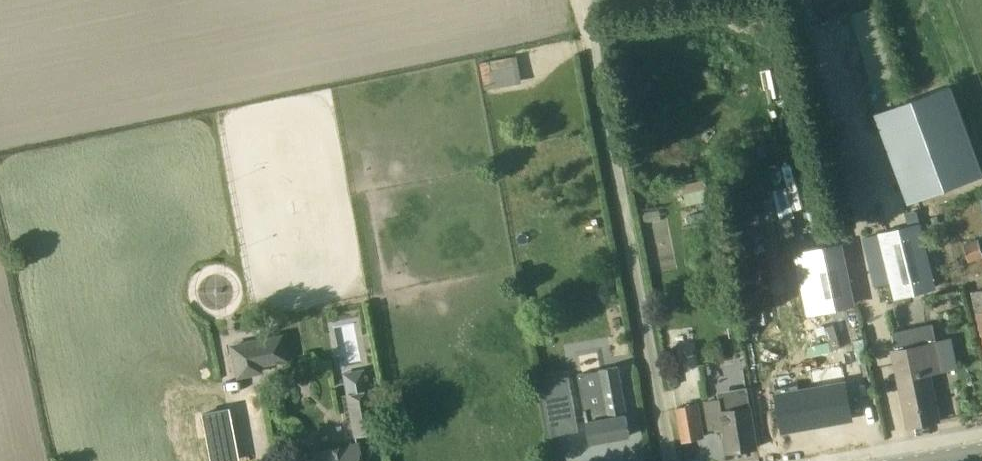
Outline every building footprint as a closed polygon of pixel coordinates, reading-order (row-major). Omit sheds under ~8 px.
[(480,60),(486,87),(522,79),(516,52),(480,60)] [(876,113),(909,201),(981,175),(981,167),(952,85),(876,113)] [(792,164),(783,166),(794,209),(803,207),(792,164)] [(921,223),(879,233),(895,298),(936,288),(921,223)] [(964,245),(969,261),(981,257),(981,249),(979,240),(964,245)] [(823,288),(828,309),(854,303),(842,245),(798,254),(806,291),(823,288)] [(971,292),(981,331),(981,290),(971,292)] [(829,340),(810,343),(811,352),(839,347),(834,321),(825,323),(829,340)] [(286,359),(285,357),(281,334),(229,345),(236,377),(261,371),(260,364),(286,359)] [(937,341),(895,350),(911,426),(938,421),(928,373),(943,370),(937,341)] [(362,366),(341,371),(346,391),(366,386),(362,366)] [(591,442),(630,435),(618,367),(601,370),(579,374),(585,410),(591,442)] [(778,393),(785,428),(854,415),(847,381),(778,393)] [(581,429),(573,390),(546,395),(553,435),(581,429)] [(368,391),(347,395),(355,436),(375,432),(368,391)] [(722,399),(706,402),(710,428),(725,425),(729,452),(757,447),(751,407),(724,412),(722,399)] [(697,404),(677,407),(683,441),(703,437),(697,404)] [(306,453),(308,460),(361,460),(357,443),(306,453)]
